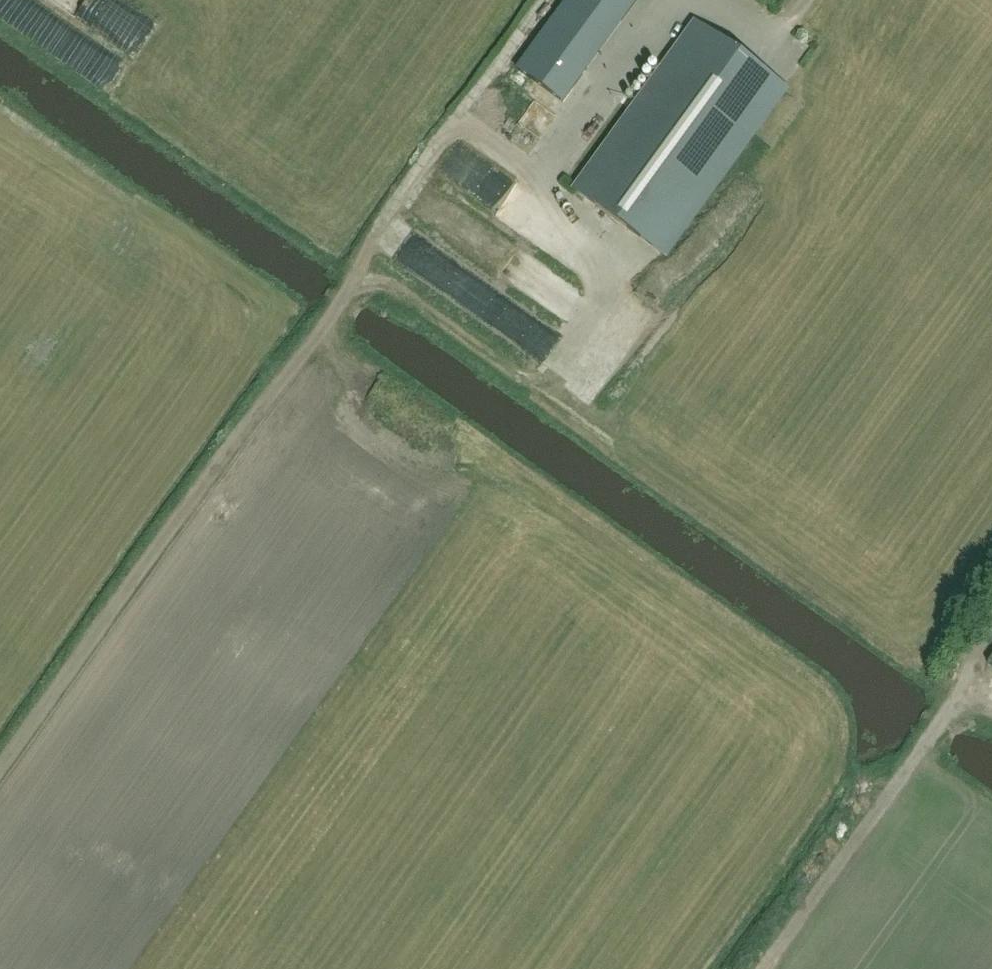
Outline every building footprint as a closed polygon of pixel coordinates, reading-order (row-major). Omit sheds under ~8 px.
[(517,67),(563,101),(637,0),(567,0),(517,67)] [(664,254),(784,89),(694,23),(661,68),(666,71),(578,192),(664,254)]
